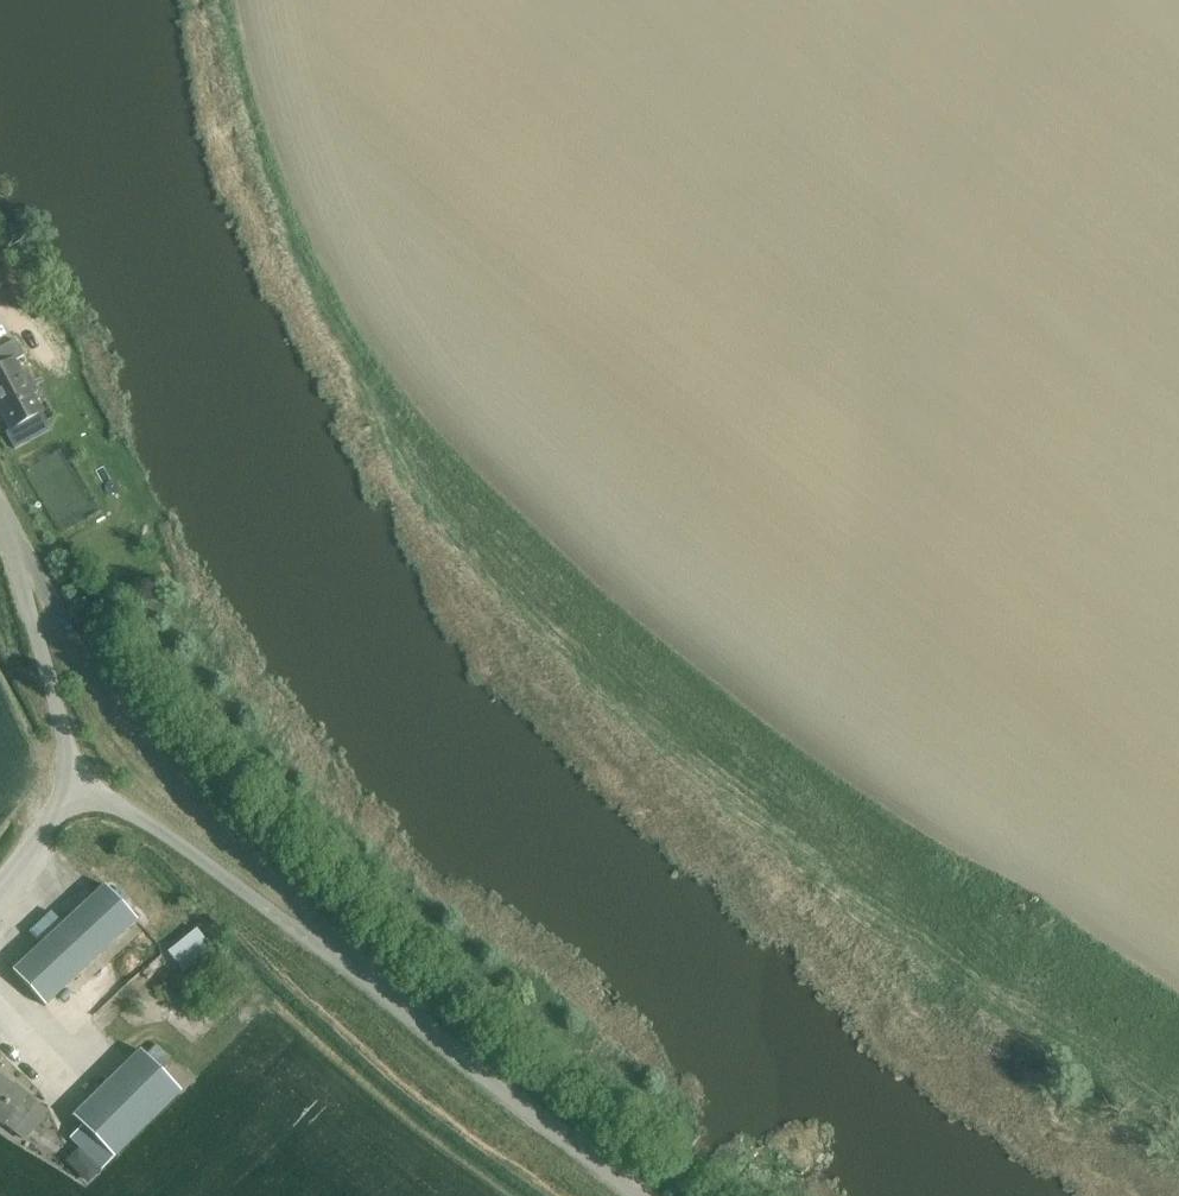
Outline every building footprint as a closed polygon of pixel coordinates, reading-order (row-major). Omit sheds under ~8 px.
[(10,431),(42,415),(32,396),(37,394),(28,377),(24,379),(15,363),(24,358),(15,341),(0,349),(0,407),(2,410),(0,411),(0,412),(10,431)] [(45,1007),(52,1000),(137,921),(105,887),(104,887),(20,965),(13,972),(45,1007)] [(195,964),(213,950),(196,930),(168,953),(184,972),(194,964),(195,964)] [(181,1092),(162,1073),(175,1061),(158,1044),(145,1056),(141,1051),(73,1118),(82,1126),(70,1138),(102,1170),(181,1092)] [(15,1085),(11,1089),(0,1080),(0,1123),(3,1125),(14,1112),(23,1120),(32,1109),(35,1112),(40,1106),(37,1103),(37,1102),(15,1085)]
